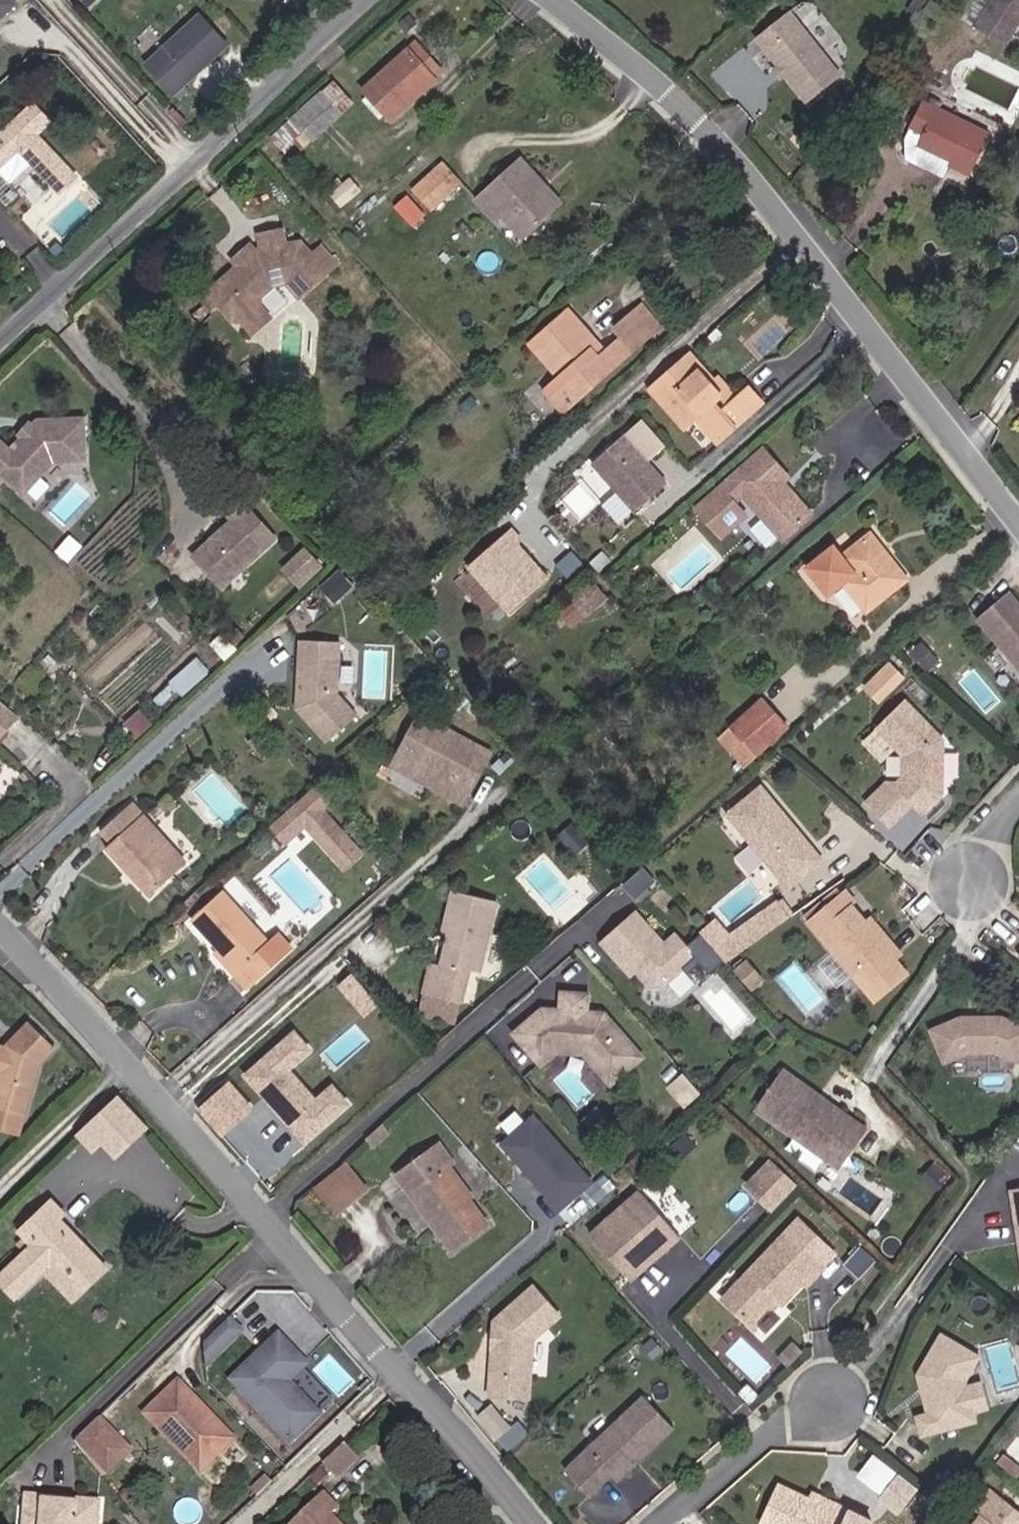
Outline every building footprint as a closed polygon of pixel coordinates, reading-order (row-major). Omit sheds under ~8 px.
[(10,4),(6,0),(0,0),(0,14),(10,4)] [(1018,33),(1018,0),(976,0),(964,16),(1009,48),(1018,33)] [(171,93),(224,44),(196,13),(143,63),(171,93)] [(792,15),(760,43),(813,105),(845,78),(792,15)] [(450,72),(419,40),(365,91),(395,123),(450,72)] [(278,136),(292,150),(300,142),(307,149),(358,101),(338,80),(278,136)] [(28,100),(0,127),(0,173),(7,179),(26,158),(57,186),(73,168),(39,135),(51,123),(28,100)] [(982,172),(1000,135),(931,103),(919,129),(933,136),(921,160),(954,175),(960,162),(982,172)] [(533,237),(571,202),(528,156),(485,196),(505,218),(511,213),(533,237)] [(419,192),(437,211),(469,183),(449,163),(419,192)] [(409,192),(396,204),(416,225),(429,213),(409,192)] [(284,232),(261,237),(264,252),(256,254),(240,269),(210,296),(236,324),(247,324),(251,324),(262,313),(265,307),(267,296),(279,285),(290,283),(304,298),(331,272),(315,256),(303,243),(286,246),(284,232)] [(340,264),(325,247),(315,256),(331,272),(340,264)] [(251,248),(234,263),(240,269),(256,254),(251,248)] [(655,317),(636,296),(610,321),(629,341),(655,317)] [(595,335),(564,301),(526,336),(556,369),(541,383),(561,404),(626,344),(614,331),(595,349),(588,341),(595,335)] [(247,324),(258,336),(276,319),(265,307),(262,313),(251,324),(247,324)] [(774,321),(749,337),(759,352),(783,336),(774,321)] [(697,386),(702,381),(678,356),(640,389),(672,426),(683,418),(704,438),(728,416),(713,401),(711,402),(704,407),(697,400),(704,394),(697,386)] [(697,386),(704,394),(711,402),(713,401),(720,394),(705,378),(702,381),(697,386)] [(713,401),(728,416),(745,400),(731,383),(720,394),(713,401)] [(0,445),(0,462),(32,489),(59,456),(91,454),(88,414),(43,417),(16,448),(5,439),(0,445)] [(643,422),(591,465),(630,513),(665,484),(646,460),(663,446),(643,422)] [(782,484),(759,456),(725,486),(775,546),(807,519),(779,489),(782,484)] [(225,585),(265,546),(236,517),(197,555),(225,585)] [(876,531),(849,553),(841,544),(814,567),(832,595),(848,584),(871,612),(914,578),(876,531)] [(547,575),(506,533),(467,572),(508,613),(547,575)] [(284,566),(303,587),(326,564),(307,544),(284,566)] [(1016,593),(985,620),(1018,659),(1018,597),(1016,593)] [(362,717),(342,695),(345,643),(306,641),(304,710),(334,743),(362,717)] [(199,657),(173,679),(185,693),(211,671),(199,657)] [(878,701),(901,677),(889,665),(866,688),(878,701)] [(3,700),(0,704),(0,732),(8,739),(25,717),(3,700)] [(767,702),(739,727),(763,755),(791,730),(767,702)] [(939,795),(945,790),(947,753),(940,747),(945,743),(911,707),(884,732),(909,760),(908,781),(901,788),(892,788),(872,807),(893,829),(916,807),(926,816),(943,800),(939,795)] [(470,799),(492,760),(424,720),(413,738),(426,746),(414,767),(470,799)] [(414,767),(426,746),(413,738),(401,760),(414,767)] [(367,853),(329,810),(339,801),(325,785),(278,826),(292,841),(311,824),(350,868),(367,853)] [(825,861),(761,790),(728,819),(792,891),(825,861)] [(112,848),(137,875),(142,871),(150,879),(144,884),(155,896),(193,863),(141,805),(109,833),(118,843),(112,848)] [(641,900),(660,883),(649,871),(630,888),(641,900)] [(216,959),(232,977),(244,991),(295,946),(285,934),(275,942),(232,894),(196,926),(221,954),(216,959)] [(450,934),(455,935),(459,936),(457,946),(452,945),(447,969),(437,967),(431,996),(465,1004),(472,969),(487,972),(502,905),(459,895),(450,934)] [(882,951),(861,926),(839,899),(805,928),(849,982),(860,973),(869,984),(897,960),(887,947),(882,951)] [(705,958),(685,935),(674,945),(645,913),(611,943),(634,969),(639,964),(657,984),(675,985),(705,958)] [(887,947),(866,922),(861,926),(882,951),(887,947)] [(357,971),(341,984),(368,1016),(384,1003),(357,971)] [(648,1058),(611,1014),(593,1013),(595,995),(568,993),(566,1010),(549,1008),(519,1033),(547,1066),(563,1052),(572,1053),(573,1040),(596,1042),(617,1067),(614,1070),(623,1080),(648,1058)] [(461,1025),(465,1004),(431,996),(427,1017),(461,1025)] [(1011,1019),(971,1020),(943,1032),(956,1061),(984,1049),(1000,1049),(1018,1056),(1018,1022),(1011,1019)] [(22,1134),(39,1061),(52,1046),(28,1021),(3,1043),(0,1041),(0,1128),(22,1134)] [(314,1052),(294,1029),(242,1074),(303,1145),(349,1106),(330,1083),(316,1095),(294,1069),(314,1052)] [(617,1067),(596,1042),(573,1040),(572,1053),(590,1055),(616,1086),(623,1080),(614,1070),(617,1067)] [(872,1129),(792,1069),(763,1107),(843,1168),(872,1129)] [(685,1102),(700,1088),(686,1073),(671,1088),(685,1102)] [(251,1108),(229,1082),(196,1111),(218,1136),(251,1108)] [(149,1126),(116,1094),(76,1136),(110,1167),(149,1126)] [(537,1111),(501,1142),(561,1211),(597,1180),(537,1111)] [(381,1148),(398,1133),(390,1124),(373,1139),(381,1148)] [(456,1166),(440,1147),(399,1181),(426,1213),(430,1210),(445,1230),(441,1233),(442,1233),(459,1254),(492,1226),(473,1203),(476,1201),(452,1170),(456,1166)] [(340,1214),(373,1187),(350,1159),(317,1186),(340,1214)] [(774,1216),(800,1190),(773,1166),(749,1191),(774,1216)] [(649,1251),(678,1226),(647,1191),(598,1235),(637,1279),(658,1261),(649,1251)] [(57,1260),(84,1290),(112,1264),(54,1199),(24,1227),(38,1241),(1,1275),(19,1296),(57,1260)] [(658,1261),(686,1235),(678,1226),(649,1251),(658,1261)] [(793,1302),(814,1280),(817,1283),(832,1267),(796,1232),(733,1297),(760,1323),(786,1296),(793,1302)] [(535,1394),(538,1336),(565,1312),(539,1284),(500,1318),(496,1392),(535,1394)] [(213,1363),(249,1330),(237,1318),(212,1341),(213,1363)] [(326,1414),(295,1381),(310,1368),(313,1364),(286,1335),(239,1379),(296,1441),(326,1414)] [(988,1384),(972,1388),(971,1381),(986,1359),(952,1336),(925,1371),(935,1413),(924,1415),(927,1432),(979,1421),(977,1413),(995,1409),(988,1384)] [(340,1401),(310,1368),(295,1381),(326,1414),(340,1401)] [(214,1410),(185,1380),(152,1414),(202,1466),(232,1438),(209,1414),(214,1410)] [(625,1477),(681,1424),(651,1392),(573,1466),(597,1492),(619,1471),(625,1477)] [(514,1432),(496,1411),(484,1420),(502,1442),(514,1432)] [(134,1451),(103,1418),(80,1439),(111,1472),(134,1451)] [(353,1444),(333,1464),(345,1477),(366,1457),(353,1444)] [(858,1477),(904,1510),(922,1485),(876,1452),(858,1477)] [(858,1511),(843,1503),(840,1509),(816,1498),(786,1483),(768,1522),(771,1523),(852,1523),(858,1511)] [(996,1487),(966,1523),(1018,1523),(1018,1505),(996,1487)] [(340,1516),(346,1509),(329,1492),(297,1523),(349,1523),(340,1516)] [(843,1503),(819,1492),(816,1498),(840,1509),(843,1503)] [(100,1501),(25,1495),(23,1523),(99,1523),(100,1501)]
